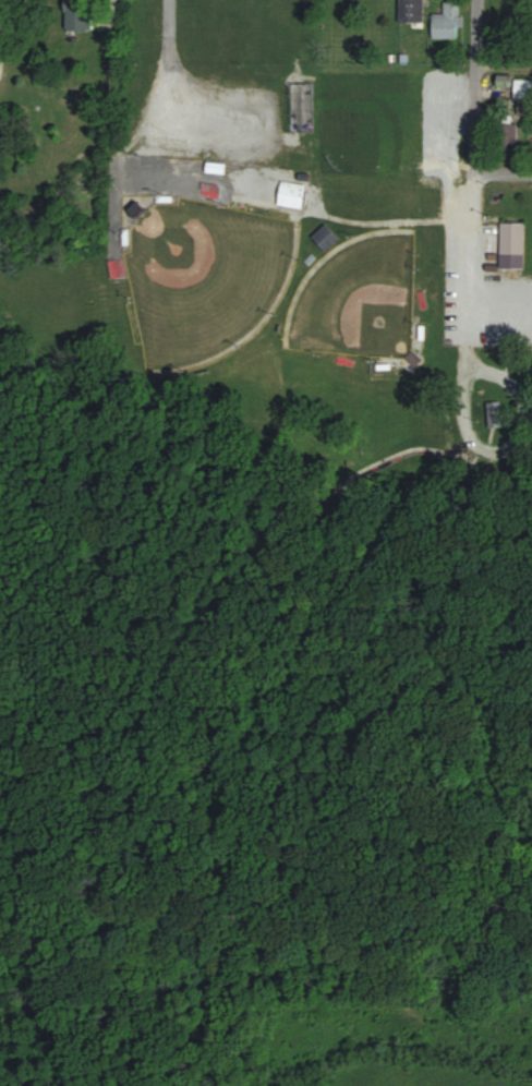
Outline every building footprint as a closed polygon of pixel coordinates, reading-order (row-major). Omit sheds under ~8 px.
[(68,29),(94,29),(94,0),(68,0),(68,29)] [(426,22),(426,0),(401,0),(401,22),(426,22)] [(434,38),(460,38),(460,0),(445,0),(445,13),(434,13),(434,38)] [(518,80),(518,115),(531,115),(531,80),(518,80)] [(506,127),(507,139),(519,138),(518,126),(506,127)] [(306,209),(308,184),(283,182),(281,207),(306,209)] [(527,269),(527,223),(503,223),(503,269),(527,269)] [(330,251),(341,238),(327,225),(315,238),(330,251)]
